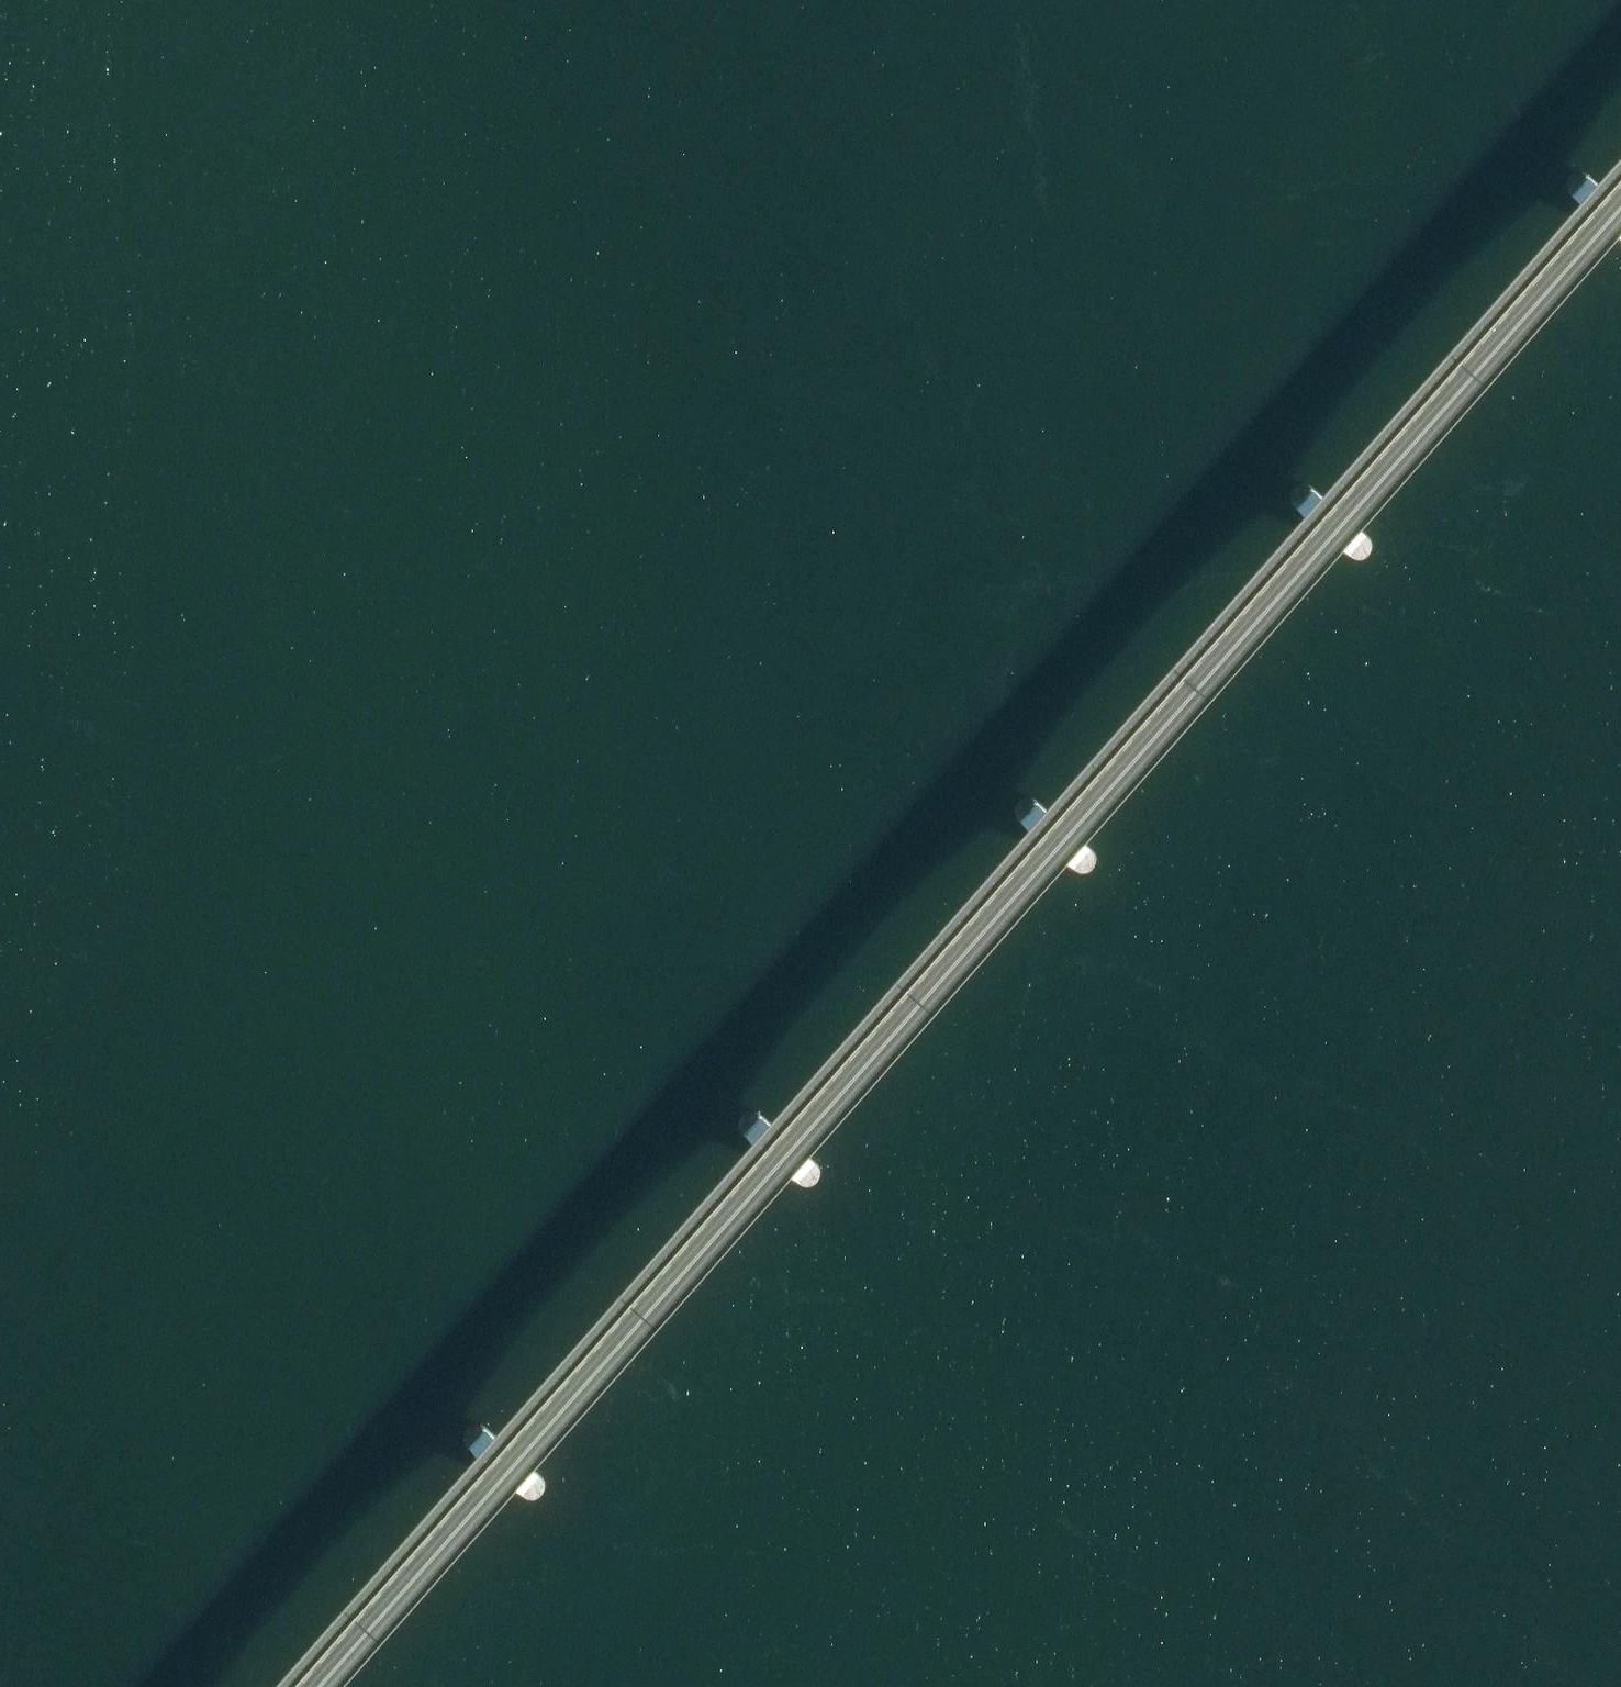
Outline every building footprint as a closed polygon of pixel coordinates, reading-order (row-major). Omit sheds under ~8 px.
[(1588,175),(1583,172),(1578,171),(1573,172),(1569,175),(1566,180),(1566,185),(1567,190),(1570,195),(1620,240),(1620,204),(1588,175)]
